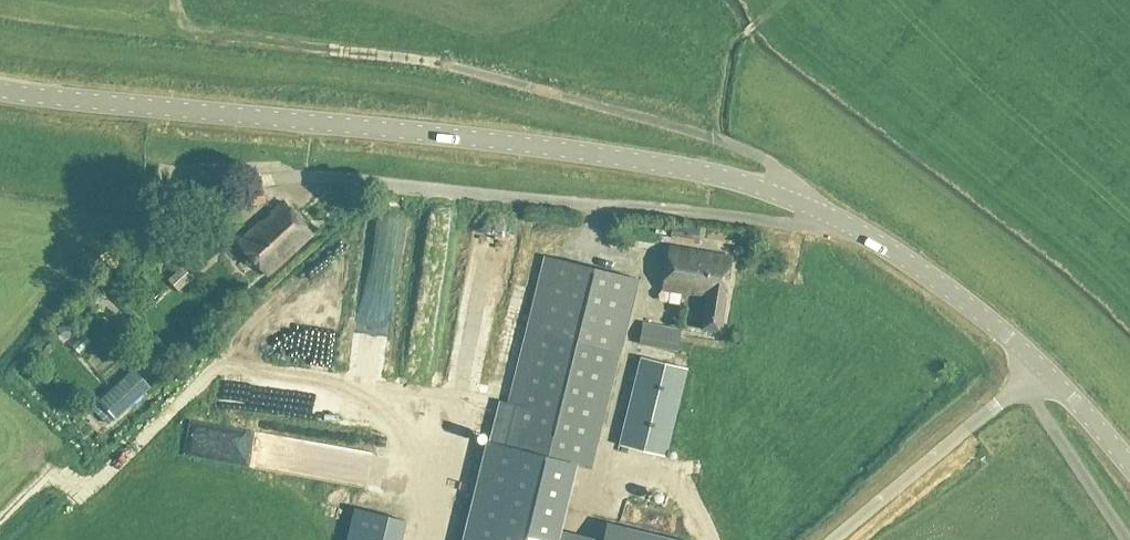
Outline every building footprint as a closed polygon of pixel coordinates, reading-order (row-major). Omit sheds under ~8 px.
[(262,187),(236,192),(238,208),(265,202),(262,187)] [(311,232),(283,202),(238,242),(266,273),(311,232)] [(388,220),(375,233),(385,243),(398,230),(388,220)] [(672,223),(670,237),(696,241),(698,228),(672,223)] [(668,246),(662,287),(705,296),(701,328),(720,332),(731,255),(668,246)] [(567,461),(591,467),(619,351),(637,275),(546,253),(528,328),(505,423),(494,420),(465,539),(548,539),(551,527),(567,461)] [(184,272),(170,281),(176,292),(191,283),(184,272)] [(56,325),(67,336),(74,329),(63,318),(56,325)] [(682,329),(642,321),(638,344),(677,352),(682,329)] [(686,368),(640,356),(618,444),(665,456),(686,368)] [(133,367),(97,401),(98,402),(92,408),(107,424),(114,418),(115,419),(150,386),(133,367)] [(354,507),(346,539),(401,539),(406,519),(354,507)] [(609,524),(605,539),(673,539),(609,524)] [(551,527),(548,539),(605,539),(551,527)]
